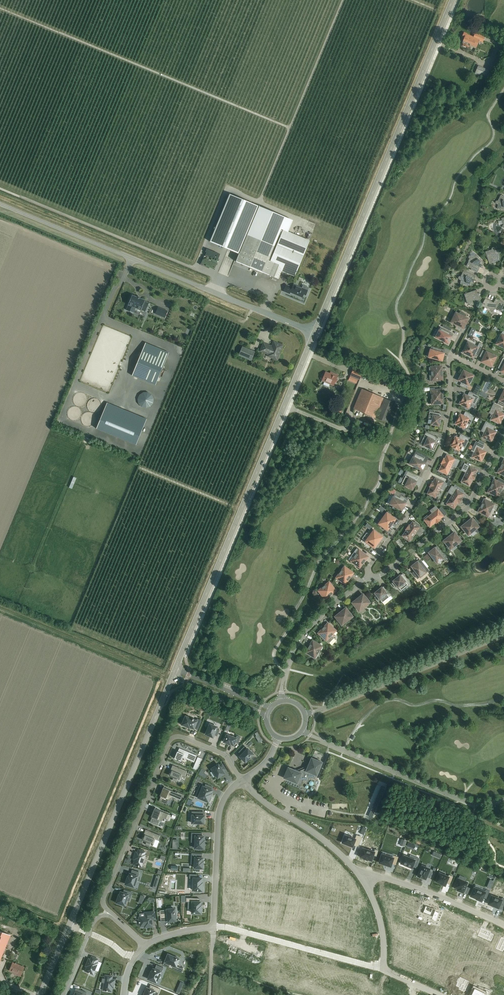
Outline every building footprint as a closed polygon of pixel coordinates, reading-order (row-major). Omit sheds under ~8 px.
[(473,37),(466,34),(464,32),(462,36),(464,37),(461,45),(466,47),(467,45),(469,46),(470,44),(476,47),(479,40),(482,42),(485,36),(475,32),(473,37)] [(486,78),(489,70),(478,66),(474,73),(486,78)] [(210,242),(239,254),(247,235),(254,218),(281,229),(285,217),(229,194),(210,242)] [(501,195),(498,201),(497,201),(496,201),(496,202),(496,203),(497,204),(498,205),(498,209),(503,209),(503,196),(501,195)] [(254,218),(247,235),(276,247),(283,230),(281,229),(254,218)] [(283,230),(276,247),(302,257),(309,241),(283,230)] [(276,247),(247,235),(239,254),(236,261),(268,275),(273,263),(270,262),(276,247)] [(276,247),(270,262),(273,263),(268,275),(278,279),(281,271),(295,276),(302,257),(276,247)] [(496,264),(496,263),(497,263),(499,263),(499,250),(495,250),(495,249),(494,248),(493,247),(492,248),(492,249),(492,250),(485,252),(489,264),(493,263),(493,264),(493,265),(494,265),(495,265),(495,264),(496,264)] [(480,267),(481,268),(482,268),(482,267),(483,267),(483,266),(482,266),(482,265),(483,264),(484,262),(475,254),(472,256),(471,256),(470,256),(469,256),(468,257),(469,258),(469,259),(468,261),(468,262),(466,266),(471,269),(471,270),(477,273),(480,267)] [(474,283),(475,282),(475,281),(475,280),(474,280),(475,276),(464,270),(461,277),(460,276),(459,277),(458,277),(458,278),(458,279),(459,279),(461,280),(460,284),(472,286),(473,284),(474,283)] [(305,295),(307,290),(293,284),(292,287),(286,285),(283,291),(289,294),(290,292),(302,297),(303,295),(305,295)] [(480,296),(480,295),(480,294),(480,293),(479,293),(478,293),(476,290),(464,294),(467,304),(469,303),(471,306),(481,299),(480,297),(481,297),(480,296)] [(144,302),(145,300),(142,299),(137,297),(132,295),(128,305),(126,310),(133,313),(135,308),(141,310),(145,312),(149,303),(144,302)] [(485,298),(481,305),(493,311),(494,309),(500,312),(503,304),(503,303),(496,298),(493,303),(485,298)] [(165,318),(167,311),(158,307),(155,314),(165,318)] [(469,318),(465,316),(467,314),(460,311),(459,313),(455,311),(450,323),(464,330),(469,318)] [(452,336),(451,335),(452,333),(440,328),(439,330),(439,329),(434,338),(448,345),(452,336)] [(503,330),(501,333),(495,344),(503,349),(503,331),(503,330)] [(479,343),(477,346),(467,341),(461,353),(473,358),(475,354),(478,356),(483,345),(479,343)] [(272,357),(277,359),(277,358),(278,357),(279,354),(279,353),(282,346),(274,343),(273,346),(271,347),(264,344),(261,351),(272,355),(272,356),(272,357)] [(251,360),(255,352),(242,346),(238,355),(251,360)] [(431,347),(431,349),(430,349),(427,358),(442,362),(445,353),(443,352),(443,350),(431,347)] [(132,375),(155,385),(169,353),(159,348),(156,355),(143,349),(132,375)] [(486,350),(485,351),(483,350),(479,357),(482,358),(480,362),(492,368),(497,356),(486,350)] [(430,381),(431,381),(431,382),(443,381),(442,365),(430,366),(430,367),(429,367),(430,381)] [(350,376),(351,376),(358,378),(360,379),(362,373),(353,369),(350,376)] [(457,381),(461,383),(460,385),(466,389),(468,386),(469,387),(475,375),(463,369),(457,381)] [(321,379),(322,380),(333,385),(337,375),(330,372),(330,374),(325,372),(324,374),(323,374),(322,375),(321,378),(321,379)] [(375,417),(383,398),(361,389),(353,408),(375,417)] [(431,405),(444,404),(443,389),(430,389),(431,405)] [(153,402),(153,401),(153,400),(153,399),(153,398),(153,397),(152,397),(152,396),(151,395),(151,394),(150,394),(149,393),(148,393),(147,392),(146,392),(145,392),(144,392),(144,393),(143,393),(142,393),(141,394),(140,394),(140,395),(139,396),(139,397),(138,398),(138,399),(138,400),(138,401),(138,402),(139,403),(139,404),(140,404),(140,405),(141,406),(142,407),(143,407),(144,407),(145,407),(146,407),(147,407),(148,407),(149,407),(149,406),(150,406),(151,406),(151,405),(152,404),(152,403),(153,402)] [(470,393),(468,395),(464,393),(458,404),(469,409),(471,403),(474,405),(478,397),(470,393)] [(387,422),(395,403),(384,398),(376,417),(387,422)] [(147,419),(107,403),(96,428),(136,445),(147,419)] [(493,414),(490,420),(500,425),(503,417),(503,413),(501,412),(502,409),(494,405),(490,413),(493,414)] [(437,416),(438,413),(429,412),(427,423),(430,424),(430,425),(439,427),(441,417),(437,416)] [(466,413),(464,415),(460,413),(454,424),(465,429),(467,423),(469,424),(473,416),(466,413)] [(482,431),(484,432),(481,437),(491,443),(497,432),(492,429),(494,427),(486,423),(482,431)] [(423,445),(422,446),(431,450),(436,441),(432,439),(434,436),(426,432),(424,436),(422,434),(418,442),(420,444),(423,445)] [(461,435),(460,438),(455,436),(449,447),(460,452),(460,451),(462,452),(469,439),(461,435)] [(484,446),(476,443),(472,451),(474,452),(471,457),(481,462),(487,452),(482,449),(484,446)] [(422,471),(426,463),(424,462),(427,457),(416,451),(413,457),(412,456),(408,464),(422,471)] [(458,461),(455,459),(446,454),(438,471),(447,475),(452,465),(455,466),(458,461)] [(462,470),(466,472),(460,482),(469,487),(473,480),(475,477),(476,474),(478,470),(469,465),(468,466),(465,464),(462,470)] [(412,489),(418,477),(407,472),(401,484),(406,486),(406,487),(409,489),(409,488),(412,489)] [(432,482),(430,486),(426,494),(436,498),(441,488),(443,489),(446,484),(444,483),(444,482),(435,477),(432,482)] [(487,492),(498,498),(502,489),(503,490),(503,484),(494,478),(487,492)] [(449,492),(452,494),(446,504),(454,509),(458,503),(459,504),(462,498),(464,494),(456,488),(455,489),(453,488),(452,487),(449,492)] [(392,496),(388,504),(402,511),(406,503),(404,502),(406,498),(400,495),(400,497),(394,495),(393,497),(392,496)] [(498,506),(495,505),(495,504),(484,498),(477,512),(488,518),(493,509),(495,510),(498,506)] [(445,515),(444,515),(446,513),(441,507),(439,508),(438,507),(437,507),(435,505),(429,510),(431,512),(422,519),(430,528),(435,523),(436,524),(441,520),(440,519),(445,515)] [(387,531),(397,519),(386,511),(377,524),(387,531)] [(478,522),(477,523),(472,517),(460,527),(468,537),(480,527),(479,526),(481,525),(478,522)] [(409,542),(416,533),(420,535),(423,530),(420,528),(421,527),(412,521),(409,526),(408,525),(406,528),(406,529),(401,536),(409,542)] [(373,528),(363,541),(374,549),(384,537),(373,528)] [(450,551),(462,541),(454,531),(442,541),(450,551)] [(438,547),(436,548),(435,547),(427,553),(437,565),(442,561),(443,562),(447,559),(438,547)] [(359,549),(358,550),(357,548),(351,556),(353,557),(350,561),(360,569),(369,556),(359,549)] [(420,578),(427,573),(426,572),(428,570),(420,561),(419,562),(417,560),(410,566),(414,572),(413,573),(416,577),(418,576),(420,578)] [(340,570),(341,570),(335,578),(345,585),(354,573),(344,565),(343,567),(340,570)] [(392,581),(393,582),(392,583),(395,588),(397,587),(398,588),(398,587),(401,590),(410,583),(403,574),(401,575),(400,574),(392,581)] [(337,591),(329,581),(317,591),(325,600),(337,591)] [(381,601),(382,602),(392,595),(387,589),(385,590),(382,586),(373,593),(376,596),(374,597),(378,601),(379,600),(381,602),(381,601)] [(363,593),(351,603),(359,613),(371,603),(363,593)] [(354,618),(353,617),(354,617),(346,607),(334,616),(342,626),(343,627),(354,618)] [(334,638),(332,636),(337,630),(328,622),(317,633),(326,642),(327,641),(329,643),(334,638)] [(312,639),(304,653),(315,659),(323,646),(312,639)] [(185,716),(182,724),(183,725),(182,725),(186,727),(186,726),(187,726),(189,727),(190,727),(194,729),(194,728),(198,730),(201,720),(197,719),(196,721),(193,720),(194,719),(193,719),(192,719),(185,716)] [(210,724),(206,734),(213,737),(214,735),(217,736),(219,730),(216,729),(217,727),(210,724)] [(227,735),(224,742),(230,745),(231,744),(234,745),(235,742),(238,743),(240,737),(237,736),(236,738),(227,735)] [(244,747),(239,752),(241,755),(240,757),(245,762),(253,754),(247,749),(247,750),(244,747)] [(178,750),(175,759),(181,761),(183,757),(186,759),(187,758),(195,761),(197,756),(180,749),(179,751),(178,750)] [(196,770),(202,759),(198,757),(193,768),(196,770)] [(297,784),(300,779),(308,782),(311,774),(317,776),(323,762),(311,757),(308,765),(308,764),(306,768),(299,771),(295,769),(295,770),(288,767),(283,778),(297,784)] [(218,764),(212,769),(218,778),(222,775),(224,774),(224,773),(223,772),(222,771),(225,769),(222,764),(219,766),(218,765),(218,764)] [(171,772),(170,775),(173,777),(172,780),(176,782),(178,779),(180,780),(182,775),(185,776),(187,771),(173,765),(171,768),(172,769),(171,772)] [(200,785),(195,796),(208,802),(208,801),(209,801),(210,801),(211,797),(210,797),(211,793),(212,790),(211,790),(212,787),(206,784),(204,787),(200,785)] [(164,786),(164,787),(163,787),(160,796),(161,796),(159,801),(167,804),(168,799),(170,800),(172,797),(180,800),(182,797),(183,797),(184,795),(177,792),(177,793),(164,788),(164,786)] [(152,817),(150,822),(158,825),(160,820),(162,821),(163,818),(168,820),(171,815),(155,809),(156,807),(155,807),(155,808),(154,808),(151,817),(152,817)] [(192,812),(192,816),(192,823),(204,823),(204,819),(204,816),(201,816),(201,812),(192,812)] [(144,836),(143,840),(147,841),(145,844),(150,846),(151,843),(153,844),(155,839),(158,840),(160,835),(146,829),(144,833),(145,833),(144,836)] [(191,833),(191,836),(195,836),(195,848),(204,849),(204,840),(203,840),(203,836),(202,836),(202,833),(191,833)] [(349,845),(352,847),(353,845),(358,847),(362,837),(356,835),(355,839),(345,835),(342,842),(346,844),(348,845),(349,845)] [(376,856),(378,850),(375,849),(374,852),(363,848),(360,857),(364,858),(364,859),(367,860),(367,859),(371,861),(373,855),(376,856)] [(135,860),(134,864),(138,866),(139,867),(139,866),(141,867),(145,855),(144,855),(145,852),(139,850),(138,853),(136,852),(133,859),(135,860)] [(192,853),(191,858),(195,858),(195,864),(194,868),(203,868),(203,864),(203,861),(202,861),(203,858),(202,858),(202,854),(192,853)] [(382,854),(379,863),(383,864),(384,864),(386,865),(391,866),(391,863),(395,865),(398,857),(394,855),(393,858),(382,854)] [(408,867),(408,866),(412,868),(414,864),(417,865),(420,859),(416,857),(415,860),(404,855),(401,864),(405,865),(405,866),(405,865),(408,866),(407,867),(408,867)] [(422,866),(418,876),(419,877),(418,877),(419,877),(421,878),(422,878),(423,878),(425,878),(425,879),(426,877),(430,878),(432,872),(429,871),(430,869),(422,866)] [(127,880),(125,884),(134,887),(137,876),(138,877),(139,872),(132,870),(131,874),(129,874),(128,877),(127,880)] [(436,881),(436,882),(437,882),(437,881),(441,883),(441,884),(442,885),(442,884),(444,885),(444,886),(444,885),(445,886),(446,883),(449,884),(453,876),(449,875),(448,877),(439,873),(436,881)] [(190,874),(189,878),(193,878),(193,890),(202,891),(202,883),(201,883),(202,878),(197,878),(197,874),(190,874)] [(458,878),(454,887),(458,889),(457,890),(458,891),(460,892),(462,893),(463,893),(468,883),(458,878)] [(474,888),(471,896),(472,897),(472,896),(477,898),(476,899),(477,899),(477,900),(478,899),(480,900),(480,901),(480,900),(481,901),(481,900),(482,900),(483,897),(486,898),(489,891),(486,889),(485,892),(474,888)] [(119,895),(116,902),(117,903),(117,904),(122,905),(122,904),(125,905),(128,895),(131,896),(132,892),(124,890),(123,893),(120,892),(119,895)] [(398,905),(400,899),(397,898),(398,896),(387,892),(385,900),(395,903),(395,904),(398,905)] [(488,904),(492,905),(492,906),(492,905),(494,906),(494,907),(495,907),(495,906),(498,908),(500,904),(503,905),(503,904),(503,899),(502,898),(501,900),(491,896),(488,904)] [(186,898),(186,902),(192,902),(192,913),(196,913),(196,914),(200,914),(200,913),(201,913),(201,912),(201,909),(201,905),(200,905),(200,902),(199,902),(200,898),(186,898)] [(417,902),(413,900),(410,899),(407,898),(404,905),(414,909),(414,910),(417,911),(420,904),(417,903),(417,902)] [(429,907),(425,906),(423,913),(432,917),(431,920),(436,921),(439,913),(435,911),(436,910),(432,908),(429,907)] [(167,910),(160,911),(161,920),(168,919),(168,921),(171,921),(176,921),(175,917),(176,917),(176,913),(175,913),(174,909),(167,909),(167,910)] [(140,922),(139,922),(139,923),(140,923),(140,926),(144,926),(145,927),(152,927),(151,919),(155,919),(154,912),(145,913),(145,917),(139,917),(140,922)] [(442,925),(443,924),(453,928),(456,918),(452,917),(452,915),(447,913),(445,918),(441,917),(439,924),(442,925)] [(471,940),(475,932),(471,930),(473,926),(467,923),(467,924),(462,922),(458,929),(469,934),(467,938),(471,940)] [(481,928),(478,935),(488,940),(488,939),(491,941),(494,935),(491,934),(491,932),(481,928)] [(401,945),(406,935),(407,936),(409,932),(403,929),(402,933),(399,932),(394,941),(401,945)] [(10,935),(0,931),(0,960),(10,935)] [(166,962),(164,965),(177,971),(182,972),(183,969),(179,967),(176,966),(179,959),(176,958),(177,957),(173,955),(173,956),(168,954),(166,959),(165,961),(166,962)] [(414,961),(415,960),(403,955),(399,962),(407,965),(406,966),(411,968),(412,967),(415,968),(417,962),(414,961)] [(85,971),(89,972),(89,973),(90,973),(93,974),(97,963),(96,962),(98,959),(92,957),(91,960),(89,959),(86,966),(87,966),(85,971)] [(20,976),(24,967),(16,963),(16,962),(15,962),(15,963),(13,962),(9,970),(15,973),(14,974),(20,976)] [(421,964),(418,971),(427,975),(430,969),(421,964)] [(151,972),(150,974),(148,979),(156,982),(160,972),(161,972),(163,968),(156,965),(155,969),(153,969),(152,971),(152,972),(151,972)] [(452,976),(452,975),(445,971),(441,981),(445,984),(445,983),(448,984),(449,982),(452,983),(454,978),(452,976)] [(102,978),(101,982),(104,983),(103,990),(107,991),(108,991),(111,991),(112,987),(113,987),(114,980),(111,980),(112,976),(106,976),(105,979),(102,978)] [(458,982),(456,986),(459,988),(459,989),(464,992),(465,990),(468,992),(471,986),(468,985),(469,981),(460,977),(459,979),(458,978),(457,982),(458,982)] [(155,991),(158,993),(160,989),(151,985),(149,989),(147,988),(145,992),(144,992),(144,993),(145,993),(144,994),(143,994),(144,994),(153,994),(155,991)]
